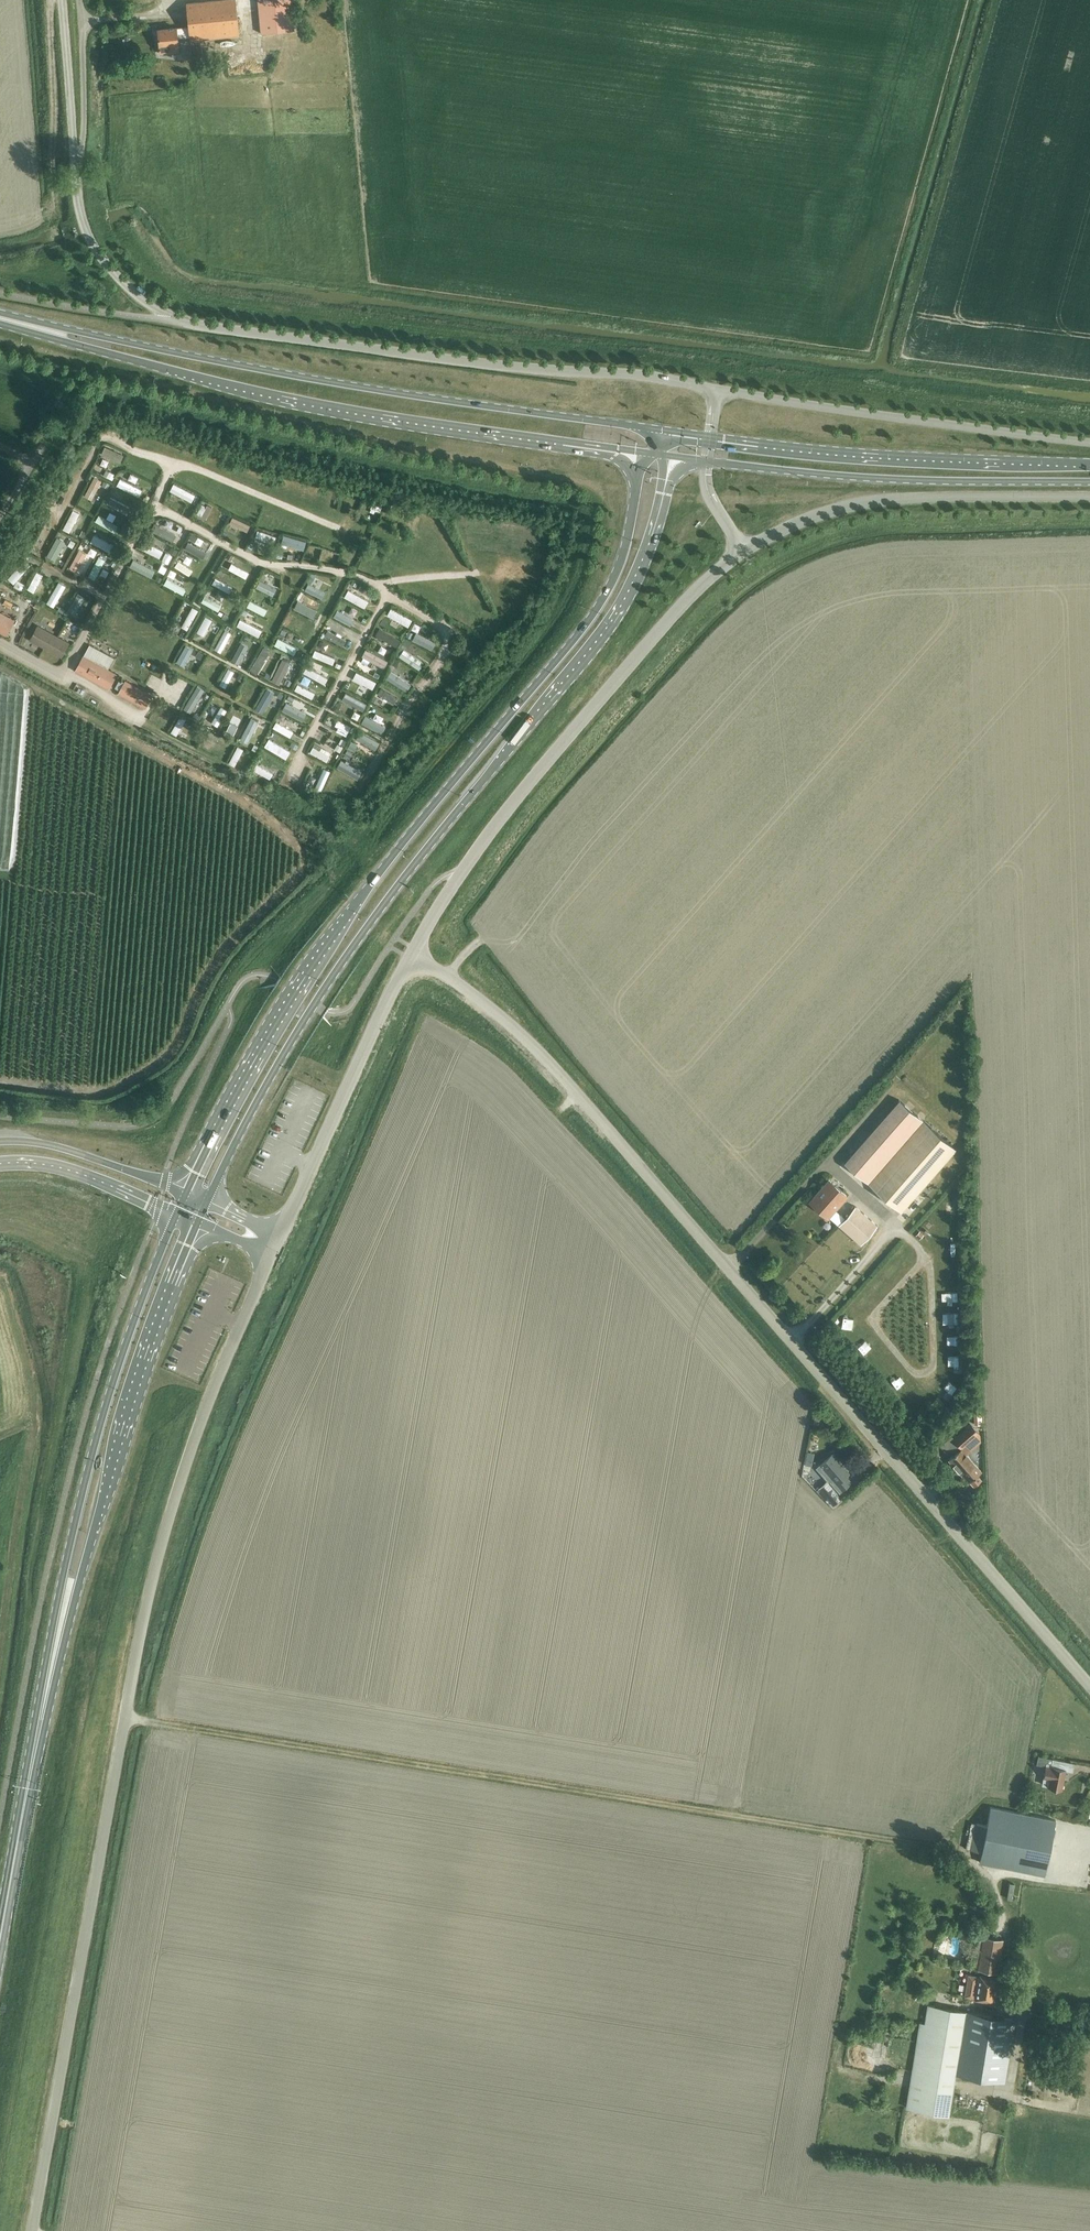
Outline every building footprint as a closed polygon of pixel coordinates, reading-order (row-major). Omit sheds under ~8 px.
[(157,29),(159,46),(160,53),(170,52),(169,45),(178,44),(177,38),(189,36),(190,40),(239,35),(235,0),(214,0),(186,3),(188,26),(176,28),(176,27),(157,29)] [(261,33),(294,30),(291,0),(257,0),(261,33)] [(102,453),(120,462),(124,454),(105,446),(102,453)] [(105,461),(103,466),(113,471),(115,465),(105,461)] [(134,485),(137,479),(119,470),(116,476),(134,485)] [(92,496),(101,479),(94,475),(85,493),(92,496)] [(137,488),(119,478),(116,484),(134,493),(137,488)] [(174,492),(181,495),(179,498),(183,500),(185,498),(189,500),(192,494),(189,492),(190,489),(188,488),(187,491),(177,486),(174,492)] [(130,507),(110,496),(107,502),(127,513),(130,507)] [(200,512),(207,501),(201,497),(194,509),(200,512)] [(74,511),(65,528),(71,531),(76,520),(79,522),(81,518),(78,517),(80,514),(74,511)] [(118,526),(99,514),(95,520),(115,531),(118,526)] [(232,523),(247,531),(250,525),(235,518),(232,523)] [(252,536),(267,542),(272,530),(264,527),(265,524),(257,521),(252,536)] [(151,530),(166,537),(169,531),(154,524),(151,530)] [(91,540),(106,548),(109,543),(105,541),(106,539),(102,537),(101,539),(94,535),(91,540)] [(57,536),(47,555),(55,559),(65,541),(57,536)] [(283,542),(295,547),(297,542),(285,537),(283,542)] [(140,547),(160,557),(163,550),(143,540),(140,547)] [(185,547),(203,558),(207,551),(188,541),(185,547)] [(78,566),(85,551),(80,548),(76,557),(73,556),(72,560),(74,561),(72,564),(78,566)] [(95,579),(105,559),(99,556),(89,575),(95,579)] [(21,580),(31,562),(25,559),(15,576),(21,580)] [(174,565),(187,573),(191,567),(178,559),(174,565)] [(222,565),(237,573),(240,567),(225,559),(222,565)] [(133,566),(147,573),(150,568),(146,566),(147,563),(142,560),(140,563),(135,560),(133,566)] [(33,591),(42,575),(37,572),(28,588),(33,591)] [(182,584),(185,579),(170,572),(168,577),(182,584)] [(214,583),(226,589),(229,583),(216,577),(214,583)] [(164,584),(177,591),(180,585),(167,578),(164,584)] [(256,587),(270,593),(273,587),(259,581),(256,587)] [(306,587),(319,593),(322,587),(308,581),(306,587)] [(350,599),(356,588),(350,584),(344,596),(350,599)] [(52,603),(58,592),(54,589),(48,601),(52,603)] [(74,611),(83,597),(77,594),(69,608),(74,611)] [(201,601),(218,610),(222,604),(205,595),(201,601)] [(247,605),(260,611),(263,605),(258,603),(260,598),(252,595),(247,605)] [(309,604),(298,598),(296,603),(296,604),(295,606),(300,609),(301,607),(306,609),(309,604)] [(187,629),(198,609),(193,606),(182,626),(187,629)] [(391,613),(409,625),(413,619),(395,608),(391,613)] [(7,635),(16,619),(0,610),(0,631),(7,635)] [(286,616),(300,625),(304,619),(289,611),(286,616)] [(339,618),(356,626),(359,621),(348,616),(349,613),(346,612),(345,614),(342,612),(339,618)] [(285,624),(299,632),(302,626),(289,618),(285,624)] [(202,639),(211,623),(205,620),(196,636),(202,639)] [(243,627),(260,635),(263,630),(259,628),(261,625),(252,620),(251,623),(246,621),(243,627)] [(29,639),(62,657),(70,641),(38,624),(29,639)] [(221,649),(230,633),(224,630),(216,646),(221,649)] [(325,636),(343,646),(346,640),(341,637),(342,634),(337,632),(336,634),(328,630),(325,636)] [(397,638),(383,631),(381,636),(387,639),(385,642),(392,646),(393,643),(398,646),(402,638),(399,635),(397,638)] [(413,637),(426,644),(429,638),(416,631),(413,637)] [(275,644),(291,652),(294,646),(287,642),(288,640),(278,636),(277,638),(278,638),(275,644)] [(243,641),(234,657),(239,660),(245,651),(248,652),(250,649),(247,647),(249,644),(243,641)] [(400,647),(420,660),(424,654),(404,641),(400,647)] [(75,670),(109,689),(118,673),(108,668),(114,657),(89,643),(75,670)] [(188,667),(196,653),(191,649),(182,663),(188,667)] [(312,655),(333,663),(335,657),(315,649),(312,655)] [(389,660),(371,650),(366,658),(384,668),(389,660)] [(260,652),(251,666),(257,670),(265,655),(260,652)] [(206,677),(214,662),(208,659),(200,674),(206,677)] [(396,668),(409,677),(412,673),(399,664),(396,668)] [(227,686),(234,670),(229,668),(221,683),(227,686)] [(266,677),(280,685),(285,677),(276,672),(275,675),(270,671),(266,677)] [(357,679),(371,686),(374,680),(360,673),(357,679)] [(308,685),(311,678),(304,675),(304,676),(301,674),(298,680),(301,681),(301,682),(308,685)] [(118,693),(146,708),(153,694),(126,679),(118,693)] [(246,680),(240,693),(245,696),(252,683),(246,680)] [(294,689),(312,698),(315,692),(298,683),(294,689)] [(377,693),(394,703),(397,697),(381,687),(377,693)] [(268,688),(260,702),(266,705),(270,697),(273,698),(276,691),(274,690),(274,691),(268,688)] [(195,689),(187,703),(193,706),(195,703),(198,704),(199,701),(197,700),(201,692),(195,689)] [(345,696),(341,702),(353,710),(357,704),(345,696)] [(285,711),(300,720),(303,714),(301,713),(303,711),(297,708),(296,710),(288,705),(289,703),(284,701),(279,709),(284,712),(285,711)] [(157,721),(164,708),(159,705),(151,718),(157,721)] [(221,706),(212,721),(218,724),(227,710),(221,706)] [(359,719),(374,728),(377,723),(373,720),(375,717),(364,711),(359,719)] [(181,714),(171,731),(177,735),(179,730),(181,731),(183,728),(181,727),(187,718),(181,714)] [(253,716),(243,735),(250,739),(260,720),(253,716)] [(273,727),(290,736),(293,731),(284,725),(285,723),(281,720),(279,723),(276,721),(277,718),(276,717),(271,725),(273,726),(273,727)] [(351,725),(338,719),(335,725),(348,731),(351,725)] [(237,720),(229,733),(235,736),(242,723),(237,720)] [(199,724),(190,741),(196,744),(205,727),(199,724)] [(333,740),(341,743),(343,736),(336,734),(333,740)] [(218,736),(211,751),(216,754),(223,739),(218,736)] [(268,747),(285,756),(287,751),(281,748),(283,746),(275,741),(273,743),(271,742),(268,747)] [(310,751),(327,761),(330,755),(329,755),(331,752),(315,743),(310,751)] [(239,745),(230,762),(235,765),(237,761),(240,762),(242,759),(239,757),(245,748),(239,745)] [(257,757),(254,762),(272,771),(275,765),(257,757)] [(314,758),(307,775),(322,782),(330,765),(314,758)] [(254,769),(270,778),(273,773),(257,763),(254,769)] [(309,785),(322,790),(324,784),(311,779),(309,785)] [(844,1162),(901,1212),(956,1149),(899,1099),(844,1162)] [(808,1201),(827,1218),(847,1194),(828,1178),(808,1201)] [(838,1224),(863,1245),(879,1226),(853,1204),(844,1215),(845,1216),(838,1224)] [(966,1443),(972,1449),(980,1442),(979,1434),(970,1423),(953,1438),(961,1447),(966,1443)] [(970,1481),(974,1486),(981,1480),(976,1475),(981,1471),(966,1454),(970,1451),(964,1445),(948,1459),(968,1482),(970,1481)] [(978,1464),(983,1459),(972,1449),(967,1454),(978,1464)] [(831,1485),(838,1493),(849,1483),(843,1477),(846,1475),(829,1455),(818,1465),(833,1483),(831,1485)] [(824,1494),(833,1506),(841,1498),(832,1487),(824,1494)] [(1038,1757),(1045,1759),(1047,1750),(1041,1748),(1038,1757)] [(1065,1770),(1072,1771),(1074,1763),(1052,1758),(1051,1763),(1046,1762),(1043,1777),(1042,1784),(1048,1785),(1048,1786),(1061,1789),(1065,1770)] [(980,1862),(1044,1874),(1055,1820),(990,1807),(980,1862)] [(969,1967),(996,1972),(1002,1939),(975,1934),(969,1967)] [(964,1997),(992,2002),(996,1977),(968,1972),(964,1997)] [(954,2072),(1004,2081),(1014,2018),(927,2003),(924,2022),(919,2021),(906,2105),(947,2112),(954,2072)]
